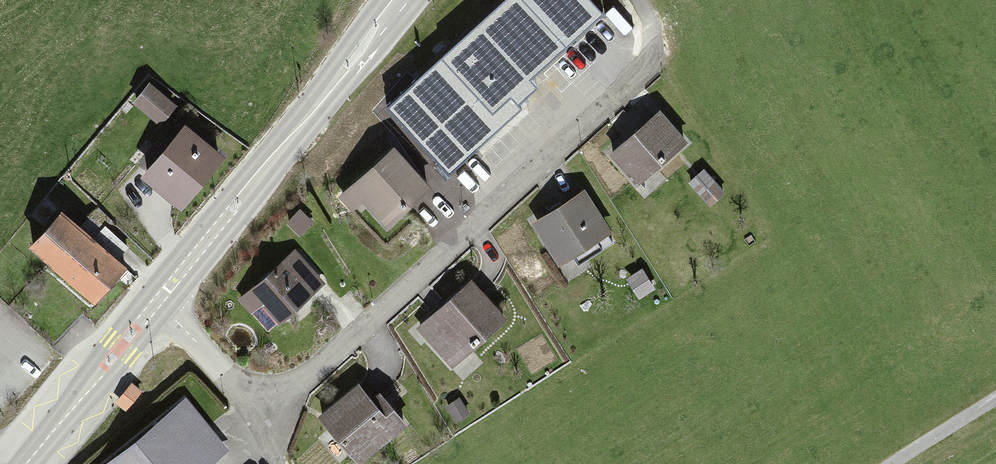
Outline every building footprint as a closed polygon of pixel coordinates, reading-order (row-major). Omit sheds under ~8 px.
[(465,63),(517,115),(584,49),(535,0),(529,0),(465,63)] [(143,76),(129,94),(157,118),(172,100),(143,76)] [(176,117),(137,166),(172,194),(211,145),(176,117)] [(676,118),(627,155),(655,192),(704,154),(676,118)] [(409,157),(362,202),(376,217),(383,210),(406,235),(447,197),(409,157)] [(704,172),(691,184),(709,204),(722,193),(704,172)] [(53,196),(21,233),(88,291),(120,255),(53,196)] [(585,196),(539,225),(565,267),(612,238),(585,196)] [(289,258),(241,306),(251,317),(261,307),(281,328),(320,290),(289,258)] [(642,272),(630,280),(640,296),(652,288),(642,272)] [(476,289),(423,330),(452,367),(505,325),(476,289)] [(339,415),(379,463),(383,463),(418,436),(376,385),(339,415)] [(110,463),(200,463),(225,444),(189,400),(110,463)] [(460,400),(448,407),(456,421),(468,414),(460,400)]
